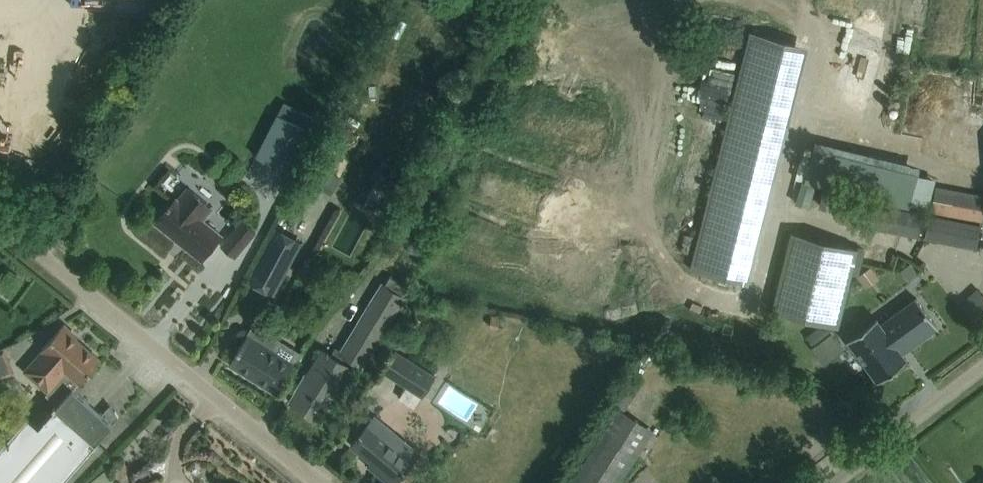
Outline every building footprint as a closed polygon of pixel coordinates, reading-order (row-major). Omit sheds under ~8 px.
[(750,30),(730,110),(690,269),(749,284),(789,125),(809,45),(750,30)] [(284,101),(278,113),(277,112),(256,156),(286,171),(299,144),(307,127),(313,115),(284,101)] [(833,210),(836,198),(838,190),(909,207),(909,206),(928,208),(935,178),(916,175),(917,171),(814,147),(805,182),(802,181),(796,203),(810,207),(816,184),(824,186),(819,207),(833,210)] [(380,158),(370,177),(399,192),(409,173),(380,158)] [(187,186),(176,198),(169,207),(156,222),(170,233),(172,230),(192,246),(190,249),(202,258),(222,234),(204,220),(215,208),(187,186)] [(982,218),(982,214),(982,194),(936,186),(932,210),(982,218)] [(843,197),(839,220),(919,236),(923,212),(843,197)] [(929,213),(924,237),(976,247),(980,223),(929,213)] [(254,233),(241,222),(220,246),(234,258),(254,233)] [(301,242),(275,229),(248,282),(274,295),(301,242)] [(791,230),(772,309),(843,326),(862,248),(791,230)] [(899,269),(908,281),(918,273),(909,262),(899,269)] [(866,287),(878,278),(870,266),(858,275),(866,287)] [(391,274),(386,283),(343,351),(338,348),(333,355),(323,349),(301,383),(290,400),(321,418),(331,401),(354,367),(351,366),(356,359),(364,365),(407,297),(404,295),(409,286),(391,274)] [(903,352),(937,326),(916,297),(881,322),(877,317),(847,339),(877,380),(907,358),(903,352)] [(982,328),(982,298),(968,312),(982,328)] [(64,323),(51,338),(42,348),(43,349),(25,370),(48,390),(67,370),(80,382),(100,359),(75,337),(74,338),(64,329),(67,326),(64,323)] [(248,334),(240,346),(230,363),(276,392),(293,365),(270,350),(271,348),(248,334)] [(10,362),(4,349),(0,350),(0,366),(10,362)] [(436,374),(396,349),(383,369),(423,394),(436,374)] [(95,443),(95,444),(98,441),(97,440),(100,438),(113,423),(113,422),(118,416),(115,410),(114,412),(105,410),(102,413),(73,387),(57,405),(55,404),(53,407),(54,408),(39,425),(27,415),(0,445),(0,482),(60,482),(95,443)] [(617,404),(568,482),(618,482),(652,428),(617,404)] [(364,427),(351,442),(371,459),(367,464),(391,482),(395,482),(420,453),(395,431),(374,414),(364,427)]
